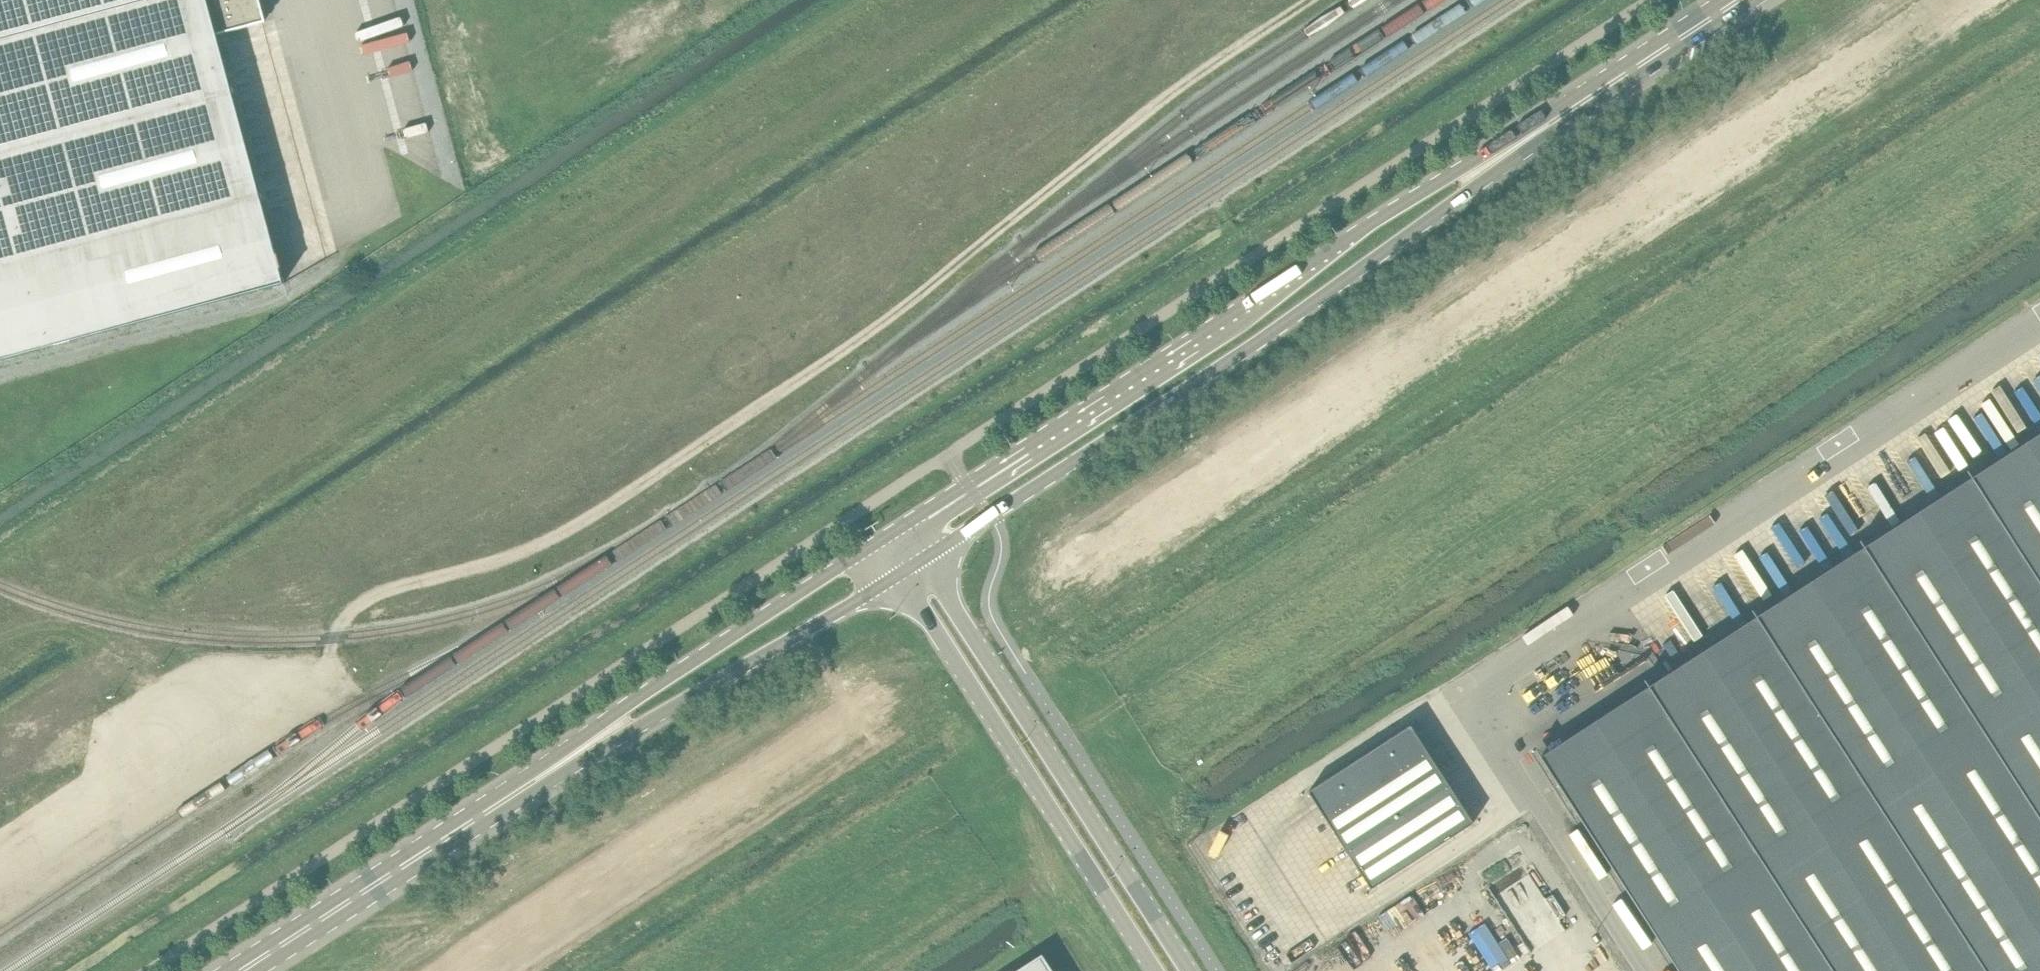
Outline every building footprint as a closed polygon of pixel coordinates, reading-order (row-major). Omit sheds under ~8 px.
[(283,284),(217,34),(265,21),(259,0),(0,0),(0,360),(283,284)] [(1541,757),(1679,970),(2039,970),(2039,433),(1541,757)] [(1473,823),(1410,726),(1308,792),(1371,889),(1473,823)] [(1042,955),(1016,970),(1052,970),(1042,955)]
